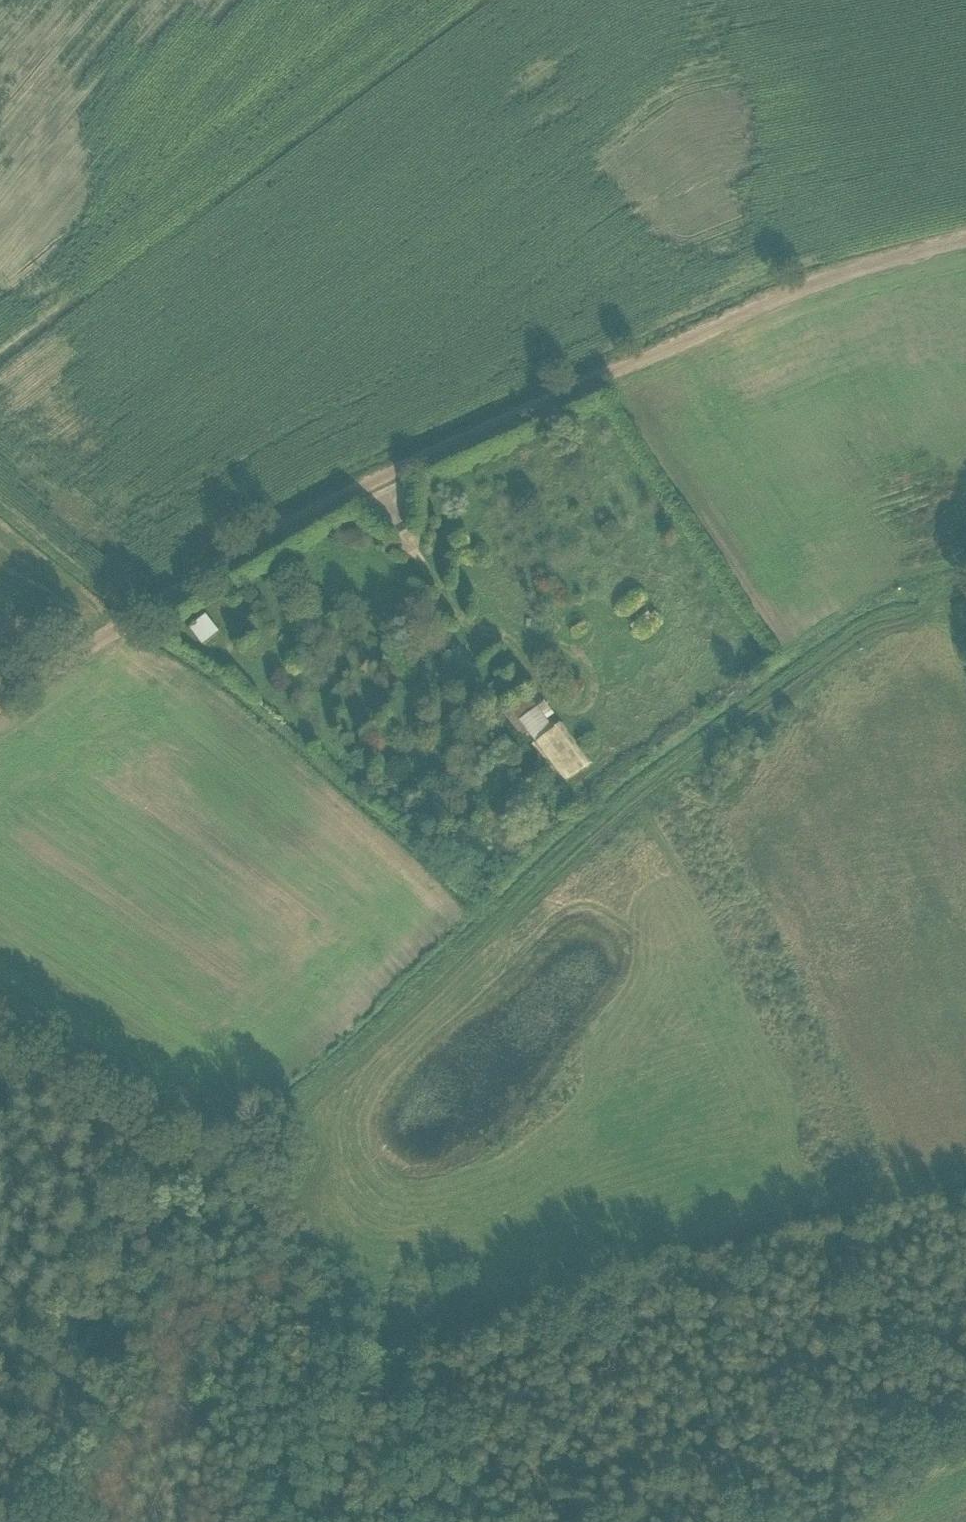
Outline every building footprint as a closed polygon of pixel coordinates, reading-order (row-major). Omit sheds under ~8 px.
[(215,628),(226,620),(217,608),(189,628),(202,645),(219,633),(215,628)] [(525,694),(501,712),(519,737),(525,732),(533,743),(531,745),(560,785),(592,762),(562,722),(552,730),(546,722),(536,708),(525,694)]
